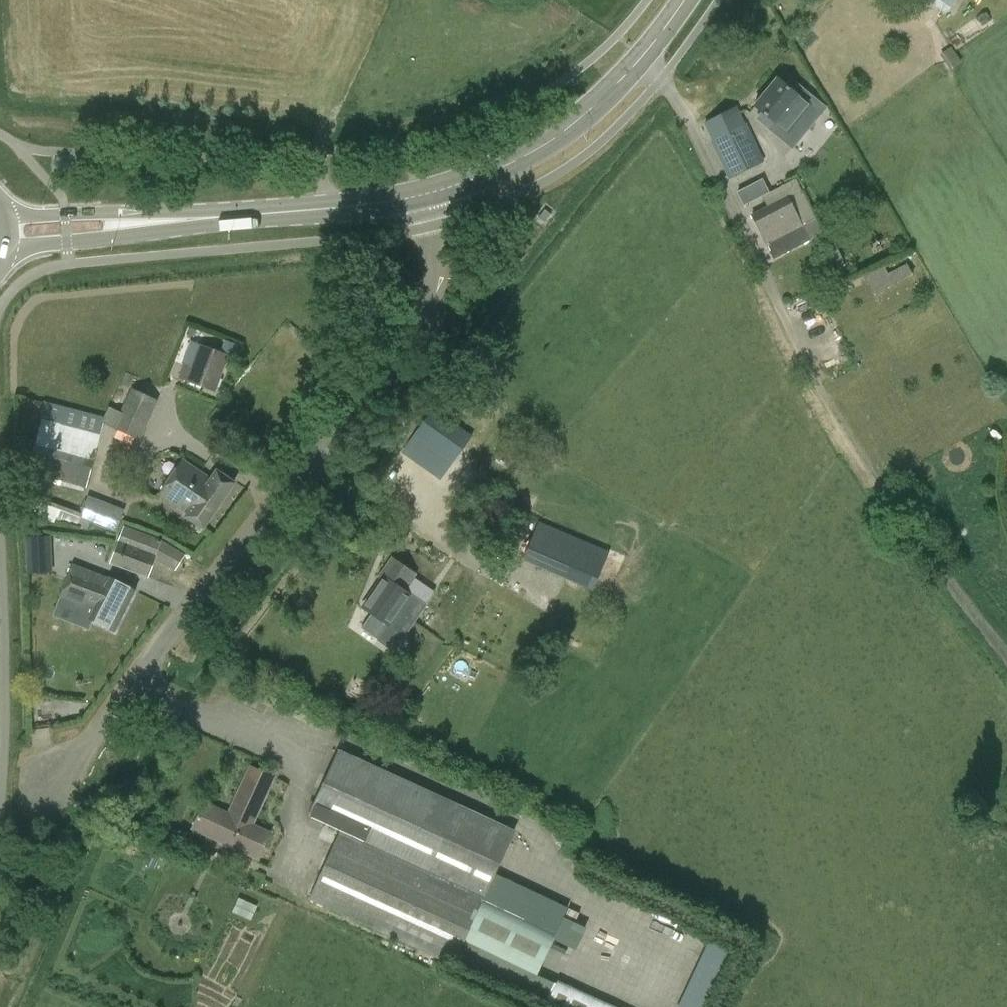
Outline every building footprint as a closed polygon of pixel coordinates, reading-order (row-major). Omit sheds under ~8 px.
[(945,14),(954,0),(925,0),(945,14)] [(791,147),(809,126),(800,118),(810,106),(798,96),(798,95),(777,78),(754,106),(774,122),(769,128),(791,147)] [(703,123),(711,141),(709,142),(728,178),(764,161),(747,125),(746,125),(737,106),(703,123)] [(750,215),(773,259),(809,240),(786,196),(750,215)] [(803,223),(809,237),(819,233),(813,218),(803,223)] [(886,272),(883,265),(864,274),(872,292),(912,274),(906,263),(886,272)] [(200,345),(192,367),(184,365),(179,378),(215,391),(228,355),(200,345)] [(112,428),(140,440),(158,400),(130,388),(112,428)] [(103,456),(96,454),(106,417),(46,401),(29,472),(86,488),(91,470),(98,472),(103,456)] [(431,474),(443,458),(452,464),(461,452),(472,436),(433,408),(413,436),(401,452),(421,466),(431,474)] [(211,479),(183,460),(160,495),(188,514),(186,516),(203,528),(234,482),(217,471),(211,479)] [(124,510),(88,495),(81,514),(37,497),(30,514),(44,519),(46,514),(88,530),(91,522),(116,532),(124,510)] [(609,552),(539,521),(522,560),(566,580),(568,576),(594,587),(609,552)] [(164,542),(124,526),(110,562),(148,577),(156,559),(174,570),(184,554),(164,542)] [(25,538),(27,574),(47,573),(45,537),(25,538)] [(363,607),(371,613),(361,628),(379,640),(410,595),(404,591),(416,574),(393,558),(379,579),(381,581),(363,607)] [(108,579),(73,564),(66,580),(60,597),(93,610),(89,618),(115,631),(135,590),(109,577),(108,579)] [(338,749),(309,815),(340,830),(308,899),(453,965),(457,957),(483,898),(515,832),(338,749)] [(204,802),(192,829),(259,859),(271,832),(254,824),(275,777),(250,766),(229,813),(204,802)] [(147,855),(144,863),(153,867),(157,859),(147,855)] [(709,943),(702,958),(718,966),(726,951),(709,943)] [(670,1000),(685,1006),(700,1006),(718,967),(691,955),(670,1000)] [(575,987),(551,981),(546,1002),(570,1006),(571,1006),(575,987)]
